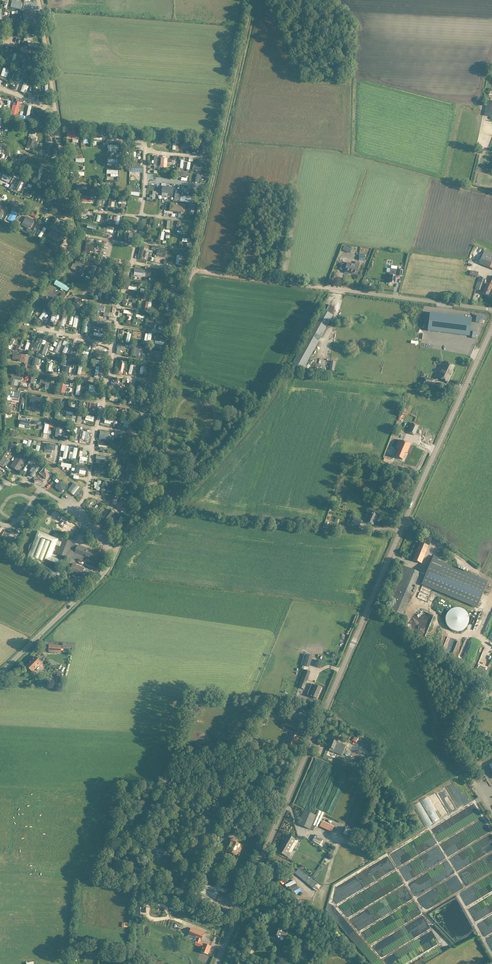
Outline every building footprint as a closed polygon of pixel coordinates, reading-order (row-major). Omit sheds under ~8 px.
[(18,14),(12,15),(13,19),(15,19),(15,25),(19,25),(19,24),(21,24),(20,16),(19,16),(18,14)] [(10,57),(9,64),(15,66),(17,54),(14,53),(13,58),(10,57)] [(15,72),(11,82),(14,83),(14,82),(18,83),(21,82),(22,80),(24,75),(15,72)] [(78,139),(79,131),(67,130),(67,133),(74,134),(74,139),(78,139)] [(27,147),(33,149),(34,149),(36,139),(30,137),(27,147)] [(186,144),(186,148),(192,148),(192,153),(196,153),(197,145),(186,144)] [(56,147),(50,148),(51,159),(58,158),(56,147)] [(172,197),(173,188),(163,187),(162,196),(172,197)] [(29,188),(27,195),(36,198),(38,191),(29,188)] [(0,209),(0,218),(1,219),(4,213),(8,214),(10,209),(1,206),(0,209)] [(14,219),(8,216),(5,221),(13,225),(15,222),(13,221),(14,219)] [(40,227),(37,234),(39,235),(38,236),(41,238),(46,228),(44,227),(43,229),(40,227)] [(183,235),(183,239),(188,239),(187,244),(192,245),(193,236),(183,235)] [(93,252),(94,244),(90,244),(90,241),(86,240),(85,251),(93,252)] [(146,258),(147,253),(144,252),(145,248),(141,247),(138,260),(142,261),(142,257),(146,258)] [(485,251),(479,264),(491,269),(491,253),(485,251)] [(351,274),(357,275),(359,266),(359,263),(356,262),(355,265),(347,263),(345,272),(346,271),(352,273),(351,274)] [(147,277),(148,268),(137,268),(137,277),(147,277)] [(387,268),(387,272),(390,272),(390,278),(389,283),(395,284),(395,279),(397,269),(391,269),(387,268)] [(467,269),(465,275),(477,278),(478,273),(467,269)] [(479,277),(474,294),(473,299),(474,299),(477,290),(480,291),(484,278),(479,277)] [(70,293),(73,289),(61,279),(57,283),(70,293)] [(483,294),(490,297),(491,293),(491,286),(487,284),(483,294)] [(322,310),(320,314),(291,366),(302,373),(333,315),(333,312),(334,308),(329,305),(326,312),(322,310)] [(143,322),(147,322),(148,313),(139,312),(139,318),(143,318),(143,322)] [(428,331),(438,333),(469,336),(472,319),(440,315),(430,313),(428,331)] [(97,328),(95,336),(105,338),(107,331),(97,328)] [(40,336),(39,344),(35,343),(33,352),(36,353),(37,348),(42,349),(45,337),(40,336)] [(62,341),(59,346),(60,346),(57,352),(61,353),(64,348),(66,343),(62,341)] [(65,353),(70,354),(73,345),(68,343),(65,353)] [(45,354),(50,356),(53,345),(48,344),(45,354),(41,353),(40,358),(44,359),(45,354)] [(132,354),(133,349),(120,346),(119,352),(132,354)] [(74,354),(80,357),(84,351),(78,347),(74,354)] [(25,363),(26,356),(18,355),(13,355),(12,360),(17,360),(17,362),(25,363)] [(432,385),(433,382),(436,382),(438,381),(440,379),(446,382),(446,381),(448,382),(451,376),(450,375),(454,367),(444,362),(441,370),(440,369),(436,378),(437,378),(435,379),(434,379),(433,381),(425,379),(424,383),(432,385)] [(17,387),(18,381),(21,381),(21,378),(12,376),(11,379),(9,379),(8,382),(11,382),(11,385),(17,387)] [(67,394),(70,383),(63,381),(61,393),(67,394)] [(146,388),(142,388),(142,394),(149,394),(149,393),(152,393),(152,382),(146,382),(146,388)] [(8,392),(7,401),(12,401),(12,398),(19,399),(20,394),(8,392)] [(29,395),(28,401),(30,401),(30,404),(30,407),(34,408),(35,404),(40,405),(41,398),(32,397),(32,395),(29,395)] [(56,426),(53,426),(54,423),(48,422),(46,433),(52,434),(53,428),(56,428),(56,426)] [(409,433),(410,433),(414,435),(419,426),(413,423),(409,433)] [(103,439),(113,440),(113,432),(103,432),(103,439)] [(30,445),(29,444),(27,448),(32,449),(36,441),(32,439),(30,445)] [(396,448),(398,449),(395,457),(403,460),(406,453),(407,453),(410,445),(400,440),(397,446),(396,448)] [(9,457),(14,450),(15,451),(18,448),(9,442),(0,455),(0,456),(0,457),(0,465),(3,468),(8,461),(7,460),(9,457)] [(49,443),(48,452),(52,453),(51,457),(56,458),(56,456),(62,457),(63,452),(60,452),(61,445),(49,443)] [(18,472),(27,459),(19,454),(11,467),(18,472)] [(76,465),(75,474),(79,474),(80,470),(86,471),(87,467),(76,465)] [(39,474),(46,480),(52,474),(44,468),(39,474)] [(66,491),(68,489),(61,482),(59,484),(66,491)] [(110,491),(120,492),(120,483),(113,482),(113,487),(110,487),(110,491)] [(71,491),(78,495),(83,487),(77,483),(71,491)] [(120,505),(122,496),(116,494),(113,503),(120,505)] [(122,499),(121,503),(126,503),(125,509),(130,510),(132,500),(122,499)] [(371,525),(371,524),(373,525),(376,518),(375,518),(376,516),(379,517),(378,517),(380,513),(381,514),(381,513),(376,511),(370,509),(368,513),(370,514),(366,522),(371,525)] [(114,516),(111,514),(110,514),(108,513),(104,517),(111,522),(114,516)] [(30,525),(34,518),(30,515),(25,522),(30,525)] [(123,516),(117,526),(122,529),(128,519),(123,516)] [(30,552),(27,560),(57,579),(63,571),(64,571),(65,568),(63,567),(61,570),(59,569),(61,563),(62,561),(62,560),(62,561),(52,557),(56,545),(60,546),(58,554),(67,557),(65,563),(68,564),(70,561),(71,562),(72,560),(76,559),(82,561),(84,557),(86,557),(93,560),(98,562),(98,560),(100,561),(102,556),(104,555),(102,553),(101,553),(98,552),(97,554),(93,552),(94,551),(78,545),(77,546),(72,544),(72,543),(63,539),(62,542),(58,541),(58,540),(38,532),(36,536),(33,544),(32,544),(31,544),(30,545),(30,546),(29,547),(29,548),(29,550),(29,551),(29,552),(30,552)] [(413,560),(417,562),(422,564),(429,546),(425,545),(420,543),(413,560)] [(421,585),(477,608),(488,581),(443,562),(444,560),(434,556),(421,585)] [(70,572),(76,574),(81,576),(84,569),(73,564),(70,572)] [(403,566),(394,587),(411,594),(420,573),(408,568),(403,566)] [(469,620),(468,618),(468,616),(467,614),(466,612),(464,610),(462,609),(460,608),(458,608),(456,608),(454,609),(452,609),(450,610),(449,612),(448,613),(447,615),(446,617),(446,620),(446,622),(447,624),(448,626),(449,628),(450,629),(452,630),(454,630),(456,631),(458,631),(460,631),(462,630),(464,629),(466,627),(467,625),(468,623),(468,621),(469,620)] [(26,667),(30,670),(32,672),(41,663),(35,657),(26,667)] [(314,666),(315,666),(320,668),(322,662),(316,660),(314,666)] [(301,687),(307,689),(313,671),(308,670),(301,687)] [(307,695),(312,697),(317,699),(322,688),(311,684),(307,695)] [(357,736),(354,741),(368,751),(373,744),(372,744),(373,742),(369,739),(367,740),(360,735),(358,737),(357,736)] [(328,749),(326,754),(341,761),(348,743),(333,736),(328,747),(331,748),(330,750),(328,749)] [(352,760),(359,763),(363,754),(355,751),(352,760)] [(458,805),(460,809),(464,807),(459,798),(456,799),(457,802),(455,803),(457,805),(458,805)] [(304,810),(298,824),(303,826),(310,829),(312,824),(318,827),(324,813),(319,811),(316,816),(309,812),(304,810)] [(238,835),(242,825),(232,821),(228,830),(238,835)] [(322,821),(320,827),(331,832),(334,827),(322,821)] [(222,824),(215,839),(218,840),(224,828),(227,830),(229,827),(222,824)] [(346,828),(343,834),(344,834),(348,836),(349,836),(352,830),(346,828)] [(298,841),(292,837),(287,835),(278,851),(288,857),(290,853),(291,854),(298,841)] [(329,844),(322,840),(323,839),(316,835),(312,841),(326,849),(329,844)] [(230,841),(227,847),(226,850),(227,850),(225,855),(233,859),(234,855),(236,856),(238,852),(239,852),(242,845),(236,843),(237,840),(233,838),(232,841),(230,841)] [(169,851),(155,847),(154,851),(157,852),(156,854),(161,856),(161,853),(168,855),(169,851)] [(309,864),(305,869),(320,881),(324,876),(309,864)] [(316,891),(321,886),(299,868),(295,874),(316,891)] [(191,898),(214,908),(220,894),(226,896),(227,894),(230,886),(215,879),(212,885),(199,879),(191,898)] [(296,884),(290,887),(293,892),(294,891),(296,894),(301,891),(299,888),(296,884)] [(274,901),(262,897),(260,903),(271,908),(274,901)] [(276,926),(271,937),(279,941),(284,929),(276,926)] [(191,928),(188,935),(198,939),(196,941),(200,943),(204,933),(191,928)] [(200,943),(196,941),(195,945),(203,948),(201,952),(208,955),(211,947),(200,943)]
